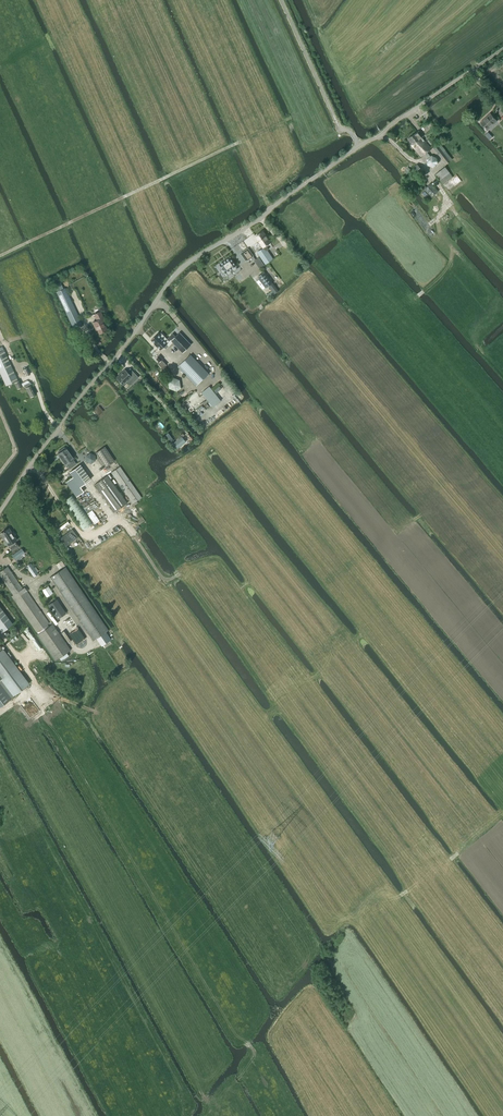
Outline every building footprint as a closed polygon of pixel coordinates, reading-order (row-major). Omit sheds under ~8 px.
[(480,122),(487,130),(497,121),(490,114),(480,122)] [(408,139),(412,144),(410,145),(421,157),(425,154),(428,157),(426,159),(427,165),(433,167),(437,164),(437,157),(431,155),(430,156),(427,152),(431,149),(421,137),(423,136),(419,131),(408,139)] [(446,164),(452,160),(439,143),(433,148),(446,164)] [(410,183),(423,170),(417,164),(404,177),(410,183)] [(443,184),(453,177),(445,167),(435,174),(443,184)] [(438,191),(431,183),(424,189),(432,197),(438,191)] [(263,231),(256,236),(263,247),(265,246),(267,250),(269,249),(266,245),(270,242),(268,239),(269,238),(267,235),(266,235),(263,231)] [(263,247),(257,252),(263,261),(271,256),(267,250),(265,246),(263,247)] [(248,249),(241,254),(246,261),(253,256),(248,249)] [(228,275),(237,269),(235,266),(236,265),(230,257),(219,264),(222,268),(220,270),(223,273),(225,272),(225,273),(226,272),(228,275)] [(279,291),(264,271),(258,276),(266,288),(268,286),(272,291),(266,295),(269,298),(279,291)] [(81,324),(65,288),(63,289),(60,282),(54,285),(57,292),(56,292),(73,328),(81,324)] [(103,317),(100,311),(94,314),(97,320),(92,322),(95,327),(96,327),(99,333),(107,330),(101,318),(103,317)] [(171,334),(168,338),(169,338),(171,340),(169,341),(171,344),(173,342),(183,352),(191,344),(179,332),(176,336),(174,334),(173,334),(172,334),(171,334)] [(158,333),(151,339),(155,343),(155,344),(157,346),(161,350),(163,347),(165,349),(171,344),(169,341),(162,333),(160,335),(158,333)] [(6,385),(17,380),(2,346),(0,347),(0,373),(6,385)] [(209,373),(191,354),(178,367),(196,386),(209,373)] [(126,371),(124,369),(116,377),(123,385),(127,381),(130,385),(138,377),(130,368),(126,371)] [(180,380),(173,377),(168,381),(169,388),(175,391),(181,386),(180,380)] [(19,380),(14,383),(17,389),(24,385),(30,397),(36,394),(30,382),(29,382),(27,381),(21,384),(19,380)] [(203,392),(213,405),(213,406),(219,401),(209,387),(203,392)] [(182,436),(179,438),(173,444),(179,451),(193,440),(187,433),(182,437),(182,436)] [(104,446),(95,452),(105,467),(114,461),(104,446)] [(58,453),(57,454),(65,465),(66,464),(69,469),(76,464),(73,459),(74,458),(66,447),(65,448),(64,447),(57,452),(58,453)] [(73,477),(66,482),(76,497),(83,492),(80,487),(91,479),(80,465),(70,472),(69,472),(73,477)] [(141,497),(120,466),(111,472),(133,504),(137,501),(141,498),(141,497)] [(107,475),(94,485),(114,512),(127,503),(107,475)] [(83,530),(93,523),(72,494),(62,502),(83,530)] [(17,540),(9,528),(0,534),(8,546),(10,545),(11,546),(9,547),(12,551),(19,547),(16,542),(15,543),(14,542),(17,540)] [(24,552),(22,548),(12,555),(14,559),(15,559),(17,562),(23,557),(21,554),(24,552)] [(38,574),(31,563),(26,567),(34,577),(38,574)] [(36,632),(38,634),(37,635),(55,661),(56,660),(59,658),(61,661),(68,655),(66,653),(70,650),(52,624),(49,626),(47,624),(49,623),(26,591),(28,590),(27,588),(25,589),(24,587),(22,588),(7,566),(0,571),(0,575),(13,595),(11,596),(32,625),(36,632)] [(93,640),(108,630),(65,567),(61,569),(50,577),(93,640)] [(48,586),(42,590),(47,597),(52,593),(48,586)] [(47,605),(57,619),(66,613),(56,599),(47,605)] [(2,632),(12,624),(0,607),(0,629),(2,632)] [(1,679),(13,696),(29,683),(3,649),(2,649),(0,646),(0,680),(1,679)]
